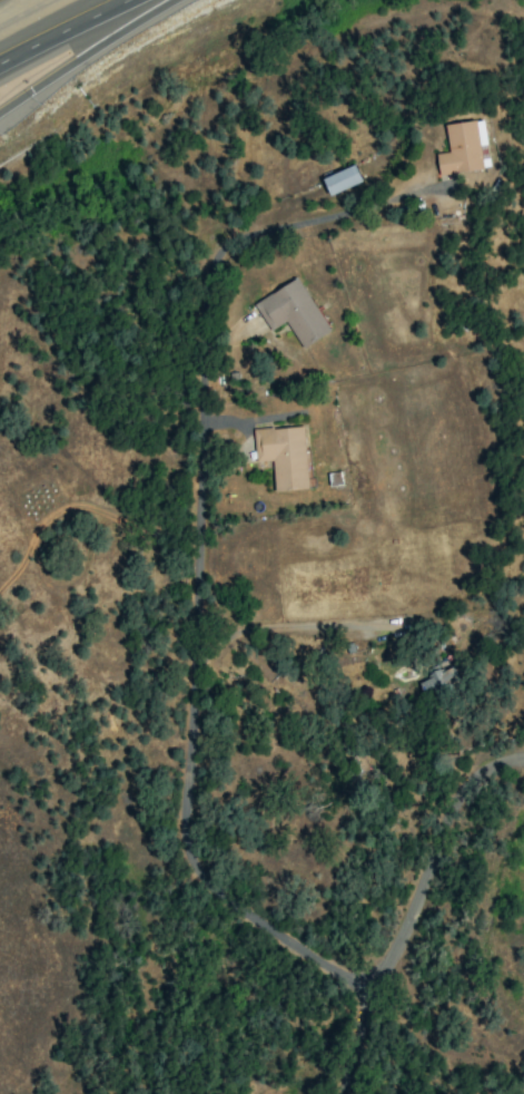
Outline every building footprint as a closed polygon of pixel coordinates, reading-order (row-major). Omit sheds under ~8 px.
[(362,182),(354,165),(323,179),(330,196),(362,182)] [(269,331),(286,322),(301,348),(330,332),(298,278),(253,304),(269,331)] [(252,430),(255,462),(272,461),(274,492),(310,490),(306,426),(252,430)] [(422,691),(428,690),(431,699),(460,690),(453,667),(428,675),(429,680),(420,683),(422,691)]
